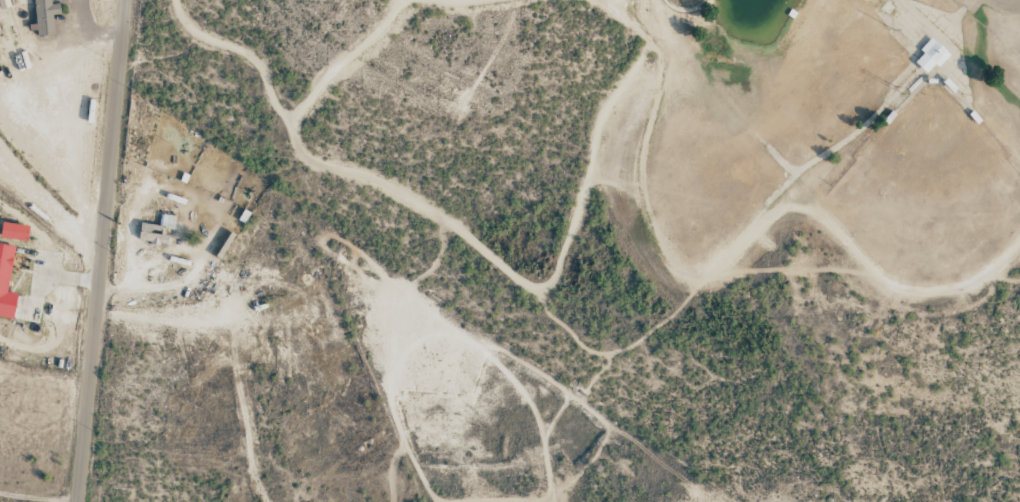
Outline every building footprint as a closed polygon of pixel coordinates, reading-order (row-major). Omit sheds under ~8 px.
[(50,4),(50,0),(34,0),(36,35),(54,34),(53,14),(59,14),(59,4),(50,4)] [(930,36),(950,54),(938,66),(933,62),(924,71),(913,60),(922,51),(918,48),(930,36)] [(174,216),(160,214),(158,226),(140,223),(138,242),(165,245),(167,229),(173,230),(174,216)] [(29,227),(2,222),(0,231),(0,237),(26,242),(29,227)] [(7,293),(13,246),(0,244),(0,317),(13,318),(16,294),(7,293)]
